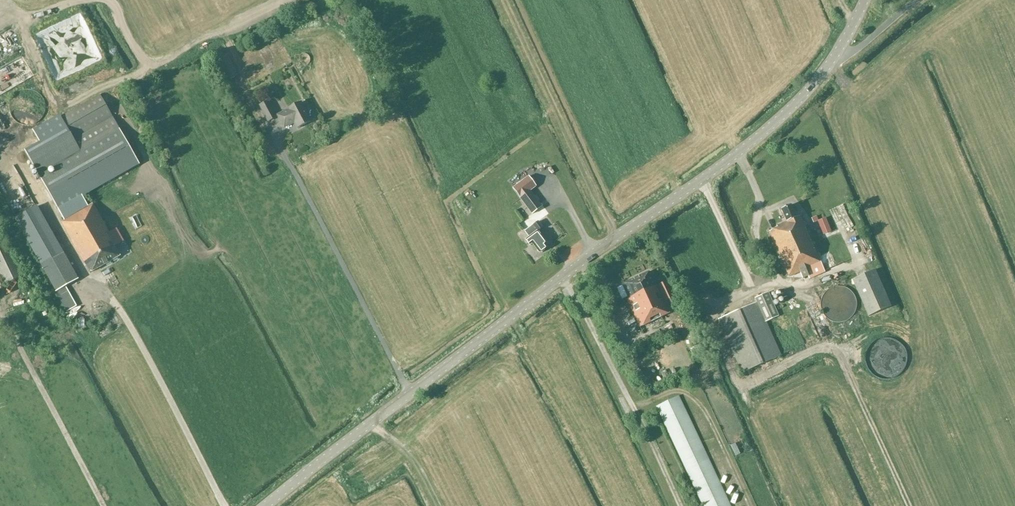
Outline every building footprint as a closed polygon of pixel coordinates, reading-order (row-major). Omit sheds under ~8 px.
[(36,91),(34,90),(32,90),(29,90),(27,90),(25,90),(23,90),(20,91),(18,92),(16,94),(14,96),(12,99),(11,101),(10,103),(10,106),(10,109),(10,112),(11,114),(12,117),(14,119),(15,121),(18,123),(21,124),(25,125),(30,125),(33,125),(34,124),(37,123),(38,122),(40,121),(42,119),(43,116),(45,114),(45,110),(46,109),(46,107),(45,103),(45,102),(44,100),(43,98),(42,96),(40,94),(38,93),(36,91)] [(120,130),(100,95),(21,139),(28,151),(13,160),(42,212),(58,203),(67,219),(61,222),(90,272),(120,256),(112,242),(114,241),(94,204),(93,204),(91,201),(93,200),(88,189),(79,194),(79,193),(137,161),(130,148),(125,150),(116,133),(120,130)] [(277,118),(268,101),(260,106),(268,122),(277,118)] [(287,109),(287,110),(277,115),(283,128),(294,123),(296,128),(310,121),(300,102),(287,109)] [(530,190),(519,198),(531,215),(542,207),(530,190)] [(796,218),(790,205),(780,210),(786,222),(777,226),(777,228),(769,231),(789,276),(793,283),(809,276),(810,279),(825,272),(824,270),(845,261),(839,248),(829,253),(829,252),(818,257),(800,216),(796,218)] [(41,214),(37,207),(15,219),(19,226),(67,311),(77,306),(65,286),(78,279),(41,214)] [(547,244),(537,231),(545,225),(540,219),(524,232),(528,237),(525,240),(529,245),(532,244),(539,253),(540,252),(542,253),(545,250),(545,248),(546,247),(545,245),(547,244)] [(6,244),(0,247),(0,274),(5,284),(21,276),(6,244)] [(890,306),(875,270),(852,280),(867,316),(890,306)] [(653,282),(648,271),(621,285),(628,299),(656,286),(654,282),(653,282)] [(677,305),(665,282),(656,286),(628,299),(626,300),(639,327),(670,312),(668,309),(677,305)] [(820,303),(820,304),(820,306),(820,308),(821,309),(821,311),(822,313),(823,315),(824,316),(825,317),(827,318),(828,319),(829,320),(831,321),(833,322),(834,322),(836,322),(838,322),(840,322),(842,322),(843,322),(845,321),(847,320),(848,319),(850,318),(851,317),(852,316),(853,314),(854,313),(855,312),(855,311),(855,309),(856,308),(856,306),(856,304),(856,302),(856,300),(855,298),(855,297),(854,295),(853,294),(852,293),(851,292),(849,290),(848,289),(846,288),(844,288),(842,287),(841,287),(840,287),(838,286),(836,287),(834,287),(833,287),(831,288),(830,288),(828,290),(827,290),(826,292),(824,293),(823,294),(823,295),(822,297),(821,298),(821,300),(820,301),(820,303)] [(608,306),(616,302),(612,293),(604,297),(608,306)] [(754,298),(756,303),(718,320),(741,373),(780,355),(766,322),(778,316),(767,293),(754,298)] [(701,348),(695,336),(688,339),(693,351),(701,348)] [(678,397),(656,407),(703,505),(729,505),(678,397)]
